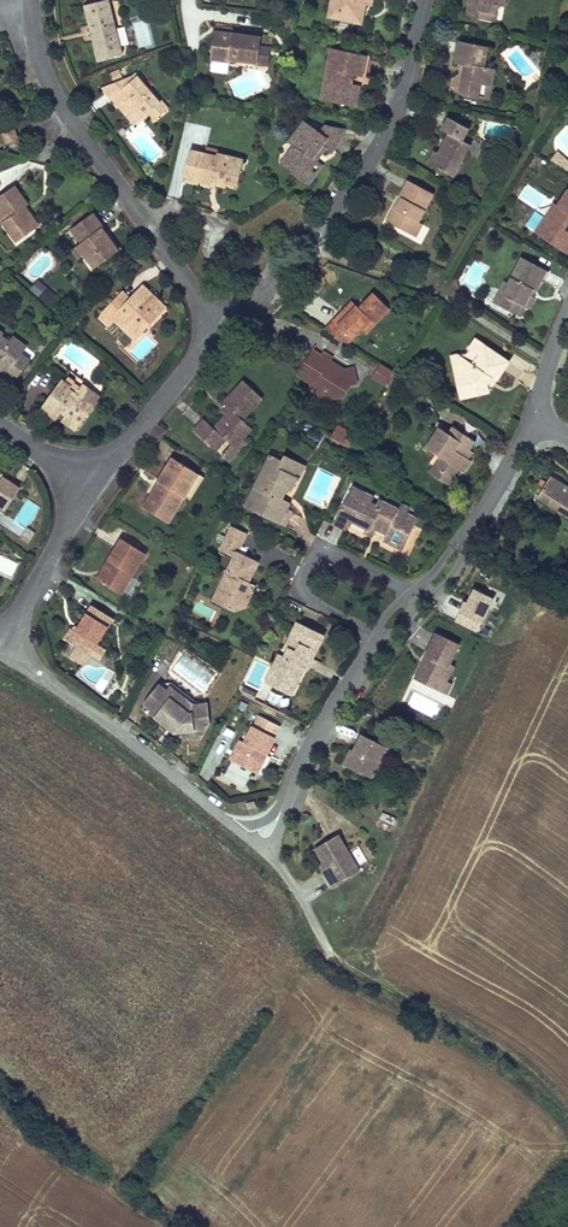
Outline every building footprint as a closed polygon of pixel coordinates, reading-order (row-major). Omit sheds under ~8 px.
[(86,6),(94,34),(100,60),(125,54),(111,0),(109,0),(86,6)] [(331,1),(332,1),(331,9),(334,10),(334,14),(341,16),(341,20),(354,22),(355,20),(360,20),(361,14),(363,15),(366,4),(366,0),(332,0),(331,1)] [(466,16),(478,19),(480,12),(496,15),(498,6),(503,7),(505,0),(469,0),(466,16)] [(331,9),(329,18),(341,20),(341,16),(334,14),(334,10),(331,9)] [(480,12),(478,19),(495,22),(496,15),(480,12)] [(354,22),(362,24),(363,15),(361,14),(360,20),(355,20),(354,22)] [(136,25),(137,36),(146,35),(145,24),(136,25)] [(262,37),(214,31),(212,43),(210,59),(231,63),(231,60),(259,64),(261,47),(262,37)] [(489,47),(460,41),(456,62),(463,63),(462,67),(465,68),(465,71),(461,73),(453,78),(464,95),(479,98),(482,83),(492,85),(495,69),(485,67),(489,47)] [(261,47),(259,64),(269,65),(271,48),(261,47)] [(365,57),(331,49),(326,73),(330,74),(327,88),(335,90),(331,104),(353,109),(358,89),(351,88),(353,77),(360,79),(365,57)] [(365,80),(370,58),(365,57),(360,79),(365,80)] [(326,73),(319,102),(331,104),(335,90),(327,88),(330,74),(326,73)] [(161,103),(139,76),(135,79),(133,76),(103,87),(116,103),(120,99),(126,106),(121,109),(127,117),(132,113),(139,122),(161,103)] [(452,86),(450,92),(457,94),(464,95),(453,78),(452,86)] [(482,83),(479,98),(489,100),(492,85),(482,83)] [(126,106),(120,99),(116,103),(121,109),(126,106)] [(132,113),(127,117),(135,125),(139,122),(132,113)] [(448,115),(442,127),(449,131),(443,141),(438,151),(435,149),(428,162),(455,177),(468,152),(459,147),(463,140),(470,127),(448,115)] [(326,125),(320,132),(305,121),(290,142),(295,146),(285,161),(294,167),(291,172),(302,180),(316,159),(312,156),(317,149),(321,153),(326,146),(332,151),(342,137),(343,128),(326,125)] [(19,140),(15,129),(3,133),(7,144),(19,140)] [(472,144),(463,140),(459,147),(468,152),(472,144)] [(507,153),(514,157),(521,147),(513,142),(507,153)] [(312,156),(316,159),(321,153),(317,149),(312,156)] [(216,158),(191,151),(183,177),(210,184),(212,177),(216,178),(216,180),(227,184),(228,179),(239,182),(244,161),(217,154),(216,158)] [(557,152),(551,161),(559,165),(564,156),(557,152)] [(559,165),(567,171),(567,159),(564,156),(559,165)] [(308,184),(322,163),(316,159),(302,180),(308,184)] [(294,167),(285,161),(282,165),(291,172),(294,167)] [(216,178),(212,177),(210,184),(226,189),(227,184),(216,180),(216,178)] [(435,193),(410,180),(401,196),(404,198),(400,206),(397,204),(388,221),(413,234),(420,221),(435,193)] [(518,198),(544,213),(552,200),(526,184),(518,198)] [(565,186),(545,217),(535,210),(524,226),(557,247),(557,246),(567,253),(567,188),(565,186)] [(11,189),(0,198),(0,215),(6,223),(1,226),(16,245),(34,231),(20,212),(23,210),(25,208),(21,202),(11,189)] [(37,229),(23,210),(20,212),(34,231),(37,229)] [(104,227),(93,213),(72,229),(82,243),(78,245),(85,255),(95,268),(119,251),(106,233),(102,228),(104,227)] [(420,221),(413,234),(417,236),(423,223),(420,221)] [(85,255),(78,245),(71,251),(78,261),(85,255)] [(548,266),(524,254),(511,280),(507,278),(501,289),(507,293),(502,302),(519,312),(524,301),(527,303),(532,305),(537,294),(535,293),(532,292),(535,286),(538,287),(543,277),(548,266)] [(29,289),(48,306),(57,297),(38,279),(29,289)] [(456,282),(453,281),(449,287),(452,288),(459,293),(460,291),(456,282)] [(156,295),(143,283),(130,296),(123,289),(98,316),(108,326),(115,319),(127,330),(131,325),(140,334),(159,314),(155,311),(163,302),(156,295)] [(507,293),(501,289),(496,299),(502,302),(507,293)] [(384,302),(374,292),(360,307),(357,305),(353,309),(349,305),(338,316),(325,330),(347,344),(361,330),(370,320),(375,325),(386,313),(379,307),(384,302)] [(167,306),(163,302),(155,311),(159,314),(167,306)] [(391,309),(384,302),(379,307),(386,313),(391,309)] [(375,325),(370,320),(361,330),(366,335),(375,325)] [(140,334),(131,325),(127,330),(135,339),(140,334)] [(0,331),(0,371),(6,375),(13,366),(21,372),(31,360),(31,361),(36,355),(14,339),(11,343),(2,337),(4,334),(0,331)] [(143,332),(132,343),(123,334),(116,341),(140,364),(157,346),(143,332)] [(509,360),(487,344),(474,364),(463,366),(465,377),(458,378),(461,391),(476,388),(478,395),(487,393),(485,384),(490,378),(495,381),(509,360)] [(324,357),(312,350),(307,358),(296,375),(315,387),(317,384),(323,388),(326,401),(340,397),(339,388),(343,387),(346,386),(354,384),(350,369),(342,371),(329,363),(322,359),(324,357)] [(333,357),(326,353),(324,357),(322,359),(329,363),(333,357)] [(372,378),(388,388),(396,375),(380,365),(372,378)] [(12,386),(22,373),(21,372),(13,366),(6,375),(3,379),(12,386)] [(465,377),(463,366),(456,368),(458,378),(465,377)] [(485,384),(487,393),(495,381),(490,378),(485,384)] [(263,397),(244,379),(233,391),(224,400),(229,404),(233,408),(226,415),(214,427),(205,418),(194,429),(215,450),(226,439),(231,444),(233,447),(244,437),(253,428),(243,418),(263,397)] [(71,388),(62,381),(41,409),(51,416),(57,408),(62,413),(67,416),(64,420),(77,430),(94,408),(84,401),(89,396),(80,388),(76,394),(70,389),(71,388)] [(315,387),(312,392),(326,401),(323,388),(317,384),(315,387)] [(102,398),(84,385),(80,388),(89,396),(84,401),(94,408),(102,398)] [(476,388),(461,391),(463,398),(478,395),(476,388)] [(233,408),(229,404),(223,411),(226,415),(233,408)] [(62,413),(57,408),(51,416),(56,421),(62,413)] [(453,425),(448,432),(459,439),(463,433),(453,425)] [(448,432),(440,427),(426,447),(440,456),(443,458),(436,469),(449,478),(456,468),(459,470),(463,472),(466,468),(471,461),(466,458),(462,455),(466,449),(473,439),(463,433),(459,439),(448,432)] [(340,429),(332,440),(337,443),(348,450),(355,439),(340,429)] [(248,442),(244,437),(233,447),(231,444),(220,456),(228,462),(248,442)] [(281,463),(284,457),(272,451),(269,457),(281,463)] [(448,486),(459,470),(456,468),(449,478),(436,469),(443,458),(440,456),(429,472),(448,486)] [(296,463),(284,457),(281,463),(269,457),(246,507),(280,523),(286,510),(289,505),(281,501),(276,499),(279,492),(283,494),(286,489),(290,491),(295,480),(297,481),(299,479),(295,477),(294,479),(290,477),(296,463)] [(195,472),(173,458),(166,468),(157,482),(159,483),(163,485),(157,492),(154,491),(143,508),(167,524),(184,497),(191,486),(187,483),(195,472)] [(295,477),(299,479),(305,467),(296,463),(290,477),(294,479),(295,477)] [(204,478),(195,472),(187,483),(191,486),(184,497),(190,500),(204,478)] [(6,509),(21,487),(3,476),(0,480),(0,505),(6,509)] [(550,476),(537,497),(549,504),(554,496),(562,502),(558,509),(567,516),(567,487),(550,476)] [(157,492),(163,485),(159,483),(154,491),(157,492)] [(414,509),(400,503),(398,508),(378,498),(376,503),(370,501),(373,496),(351,485),(345,497),(350,500),(347,504),(343,502),(333,522),(345,528),(349,519),(366,527),(371,526),(376,529),(385,533),(382,539),(401,549),(417,517),(411,515),(414,509)] [(554,496),(549,504),(558,509),(562,502),(554,496)] [(286,510),(280,523),(286,526),(289,519),(292,513),(286,510)] [(337,545),(344,529),(325,521),(318,537),(337,545)] [(237,554),(241,543),(246,533),(232,526),(227,536),(220,551),(234,557),(219,589),(224,591),(227,598),(223,606),(233,611),(246,606),(249,598),(245,589),(248,582),(257,564),(237,554)] [(364,532),(373,536),(376,529),(371,526),(366,527),(364,532)] [(146,555),(121,539),(115,550),(107,562),(112,566),(101,584),(121,596),(146,555)] [(112,566),(107,562),(96,580),(101,584),(112,566)] [(255,586),(248,582),(245,589),(249,598),(253,591),(255,586)] [(472,586),(464,601),(452,594),(442,613),(477,632),(495,598),(472,586)] [(219,589),(213,601),(223,606),(227,598),(224,591),(219,589)] [(113,619),(93,606),(85,618),(79,628),(84,631),(81,635),(76,632),(71,629),(64,640),(90,656),(96,647),(113,619)] [(325,636),(298,623),(286,647),(289,649),(284,658),(278,656),(271,671),(275,673),(276,678),(272,686),(285,693),(289,685),(295,688),(305,668),(302,666),(306,657),(313,660),(325,636)] [(457,635),(434,627),(425,652),(429,654),(427,660),(423,659),(417,676),(450,688),(454,677),(449,675),(454,657),(450,656),(457,635)] [(96,647),(90,656),(99,662),(105,652),(96,647)] [(305,668),(308,670),(313,660),(306,657),(302,666),(305,668)] [(275,673),(271,671),(265,682),(272,686),(276,678),(275,673)] [(164,723),(176,733),(179,730),(182,727),(185,729),(189,732),(205,731),(209,726),(208,702),(199,703),(172,682),(166,689),(159,683),(146,699),(147,704),(154,710),(151,713),(164,723)] [(289,685),(285,693),(291,696),(295,688),(289,685)] [(241,687),(238,693),(243,695),(246,690),(241,687)] [(268,756),(277,739),(254,727),(246,744),(242,742),(232,762),(254,773),(264,753),(268,756)] [(389,746),(364,733),(356,749),(349,765),(374,778),(389,746)] [(353,747),(345,763),(349,765),(356,749),(353,747)] [(259,775),(268,756),(264,753),(254,773),(259,775)] [(255,802),(247,804),(248,810),(257,808),(255,802)] [(378,826),(391,831),(397,818),(383,812),(378,826)] [(337,834),(314,847),(323,862),(331,875),(327,877),(332,886),(359,870),(337,834)] [(323,862),(319,864),(327,877),(331,875),(323,862)]
